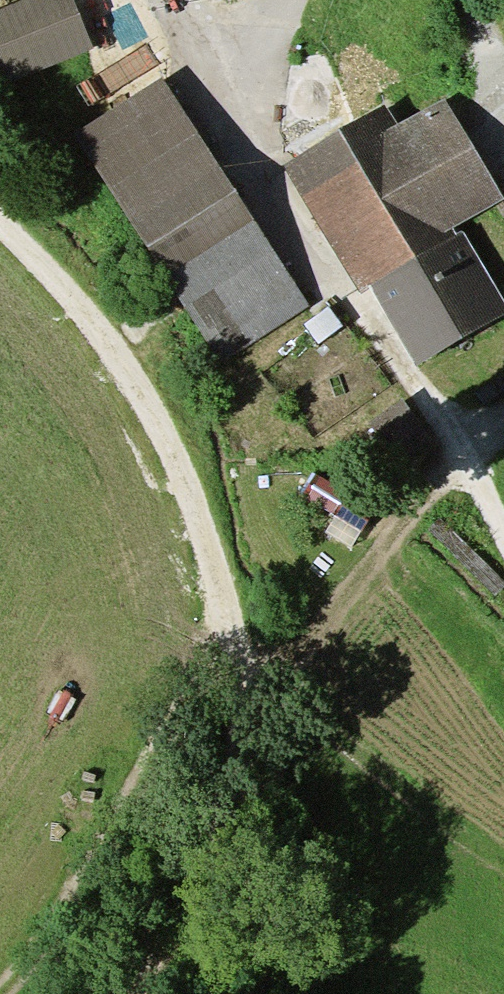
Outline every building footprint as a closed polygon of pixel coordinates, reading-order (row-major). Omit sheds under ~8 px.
[(0,27),(0,92),(91,55),(69,0),(67,0),(0,27)] [(155,95),(86,144),(177,272),(246,223),(155,95)] [(310,174),(426,370),(503,325),(503,324),(446,226),(494,198),(441,108),(393,136),(388,128),(310,174)]
